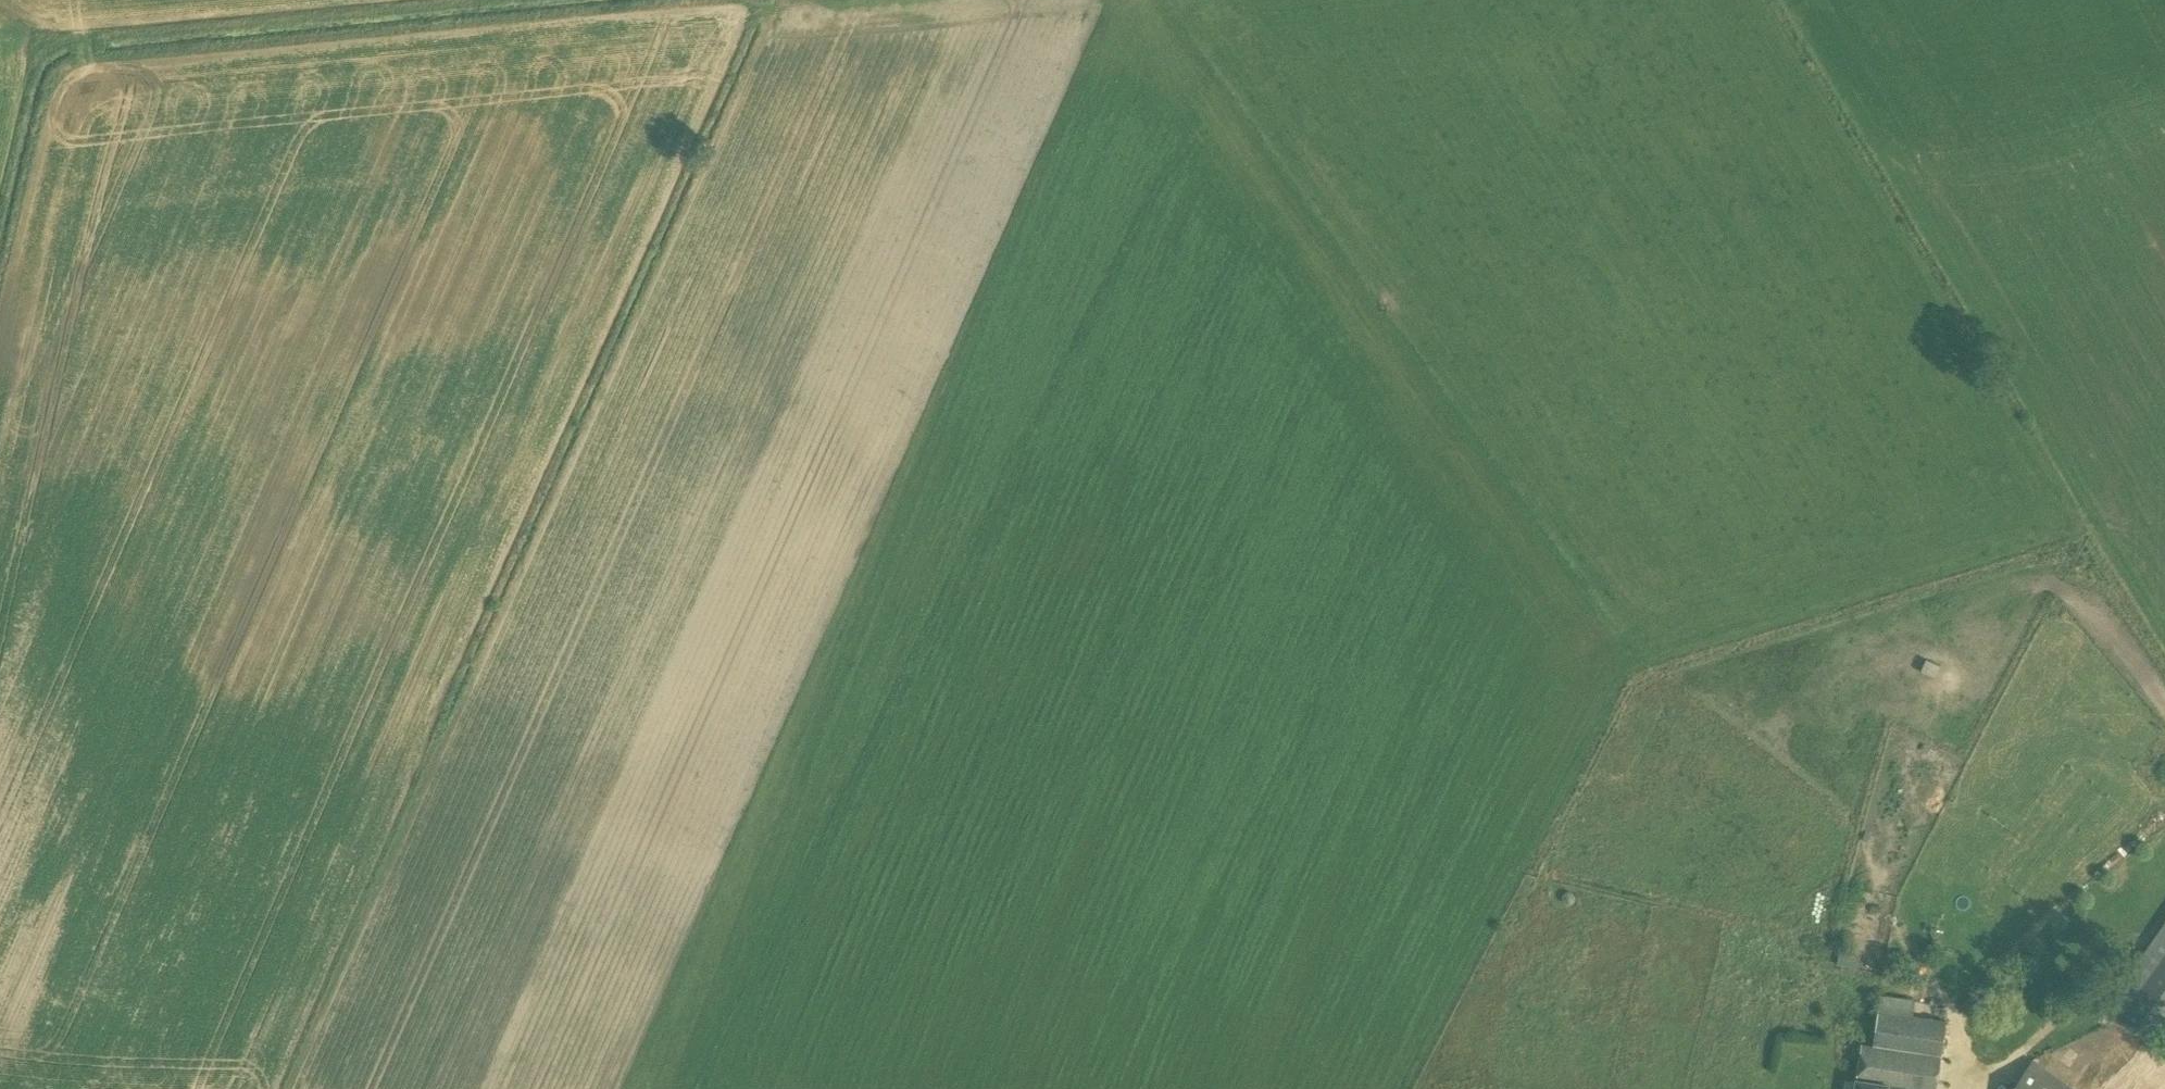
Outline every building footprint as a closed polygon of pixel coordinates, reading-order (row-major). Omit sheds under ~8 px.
[(1856,968),(1859,956),(1838,951),(1836,964),(1856,968)] [(2119,1021),(2126,1026),(2097,1068),(2089,1063),(2073,1087),(2029,1057),(2007,1088),(2110,1088),(2145,1039),(2148,1041),(2164,1016),(2164,954),(2119,1021)] [(1945,1020),(1910,1015),(1912,999),(1881,995),(1874,1046),(1862,1044),(1856,1088),(1936,1088),(1945,1020)]
